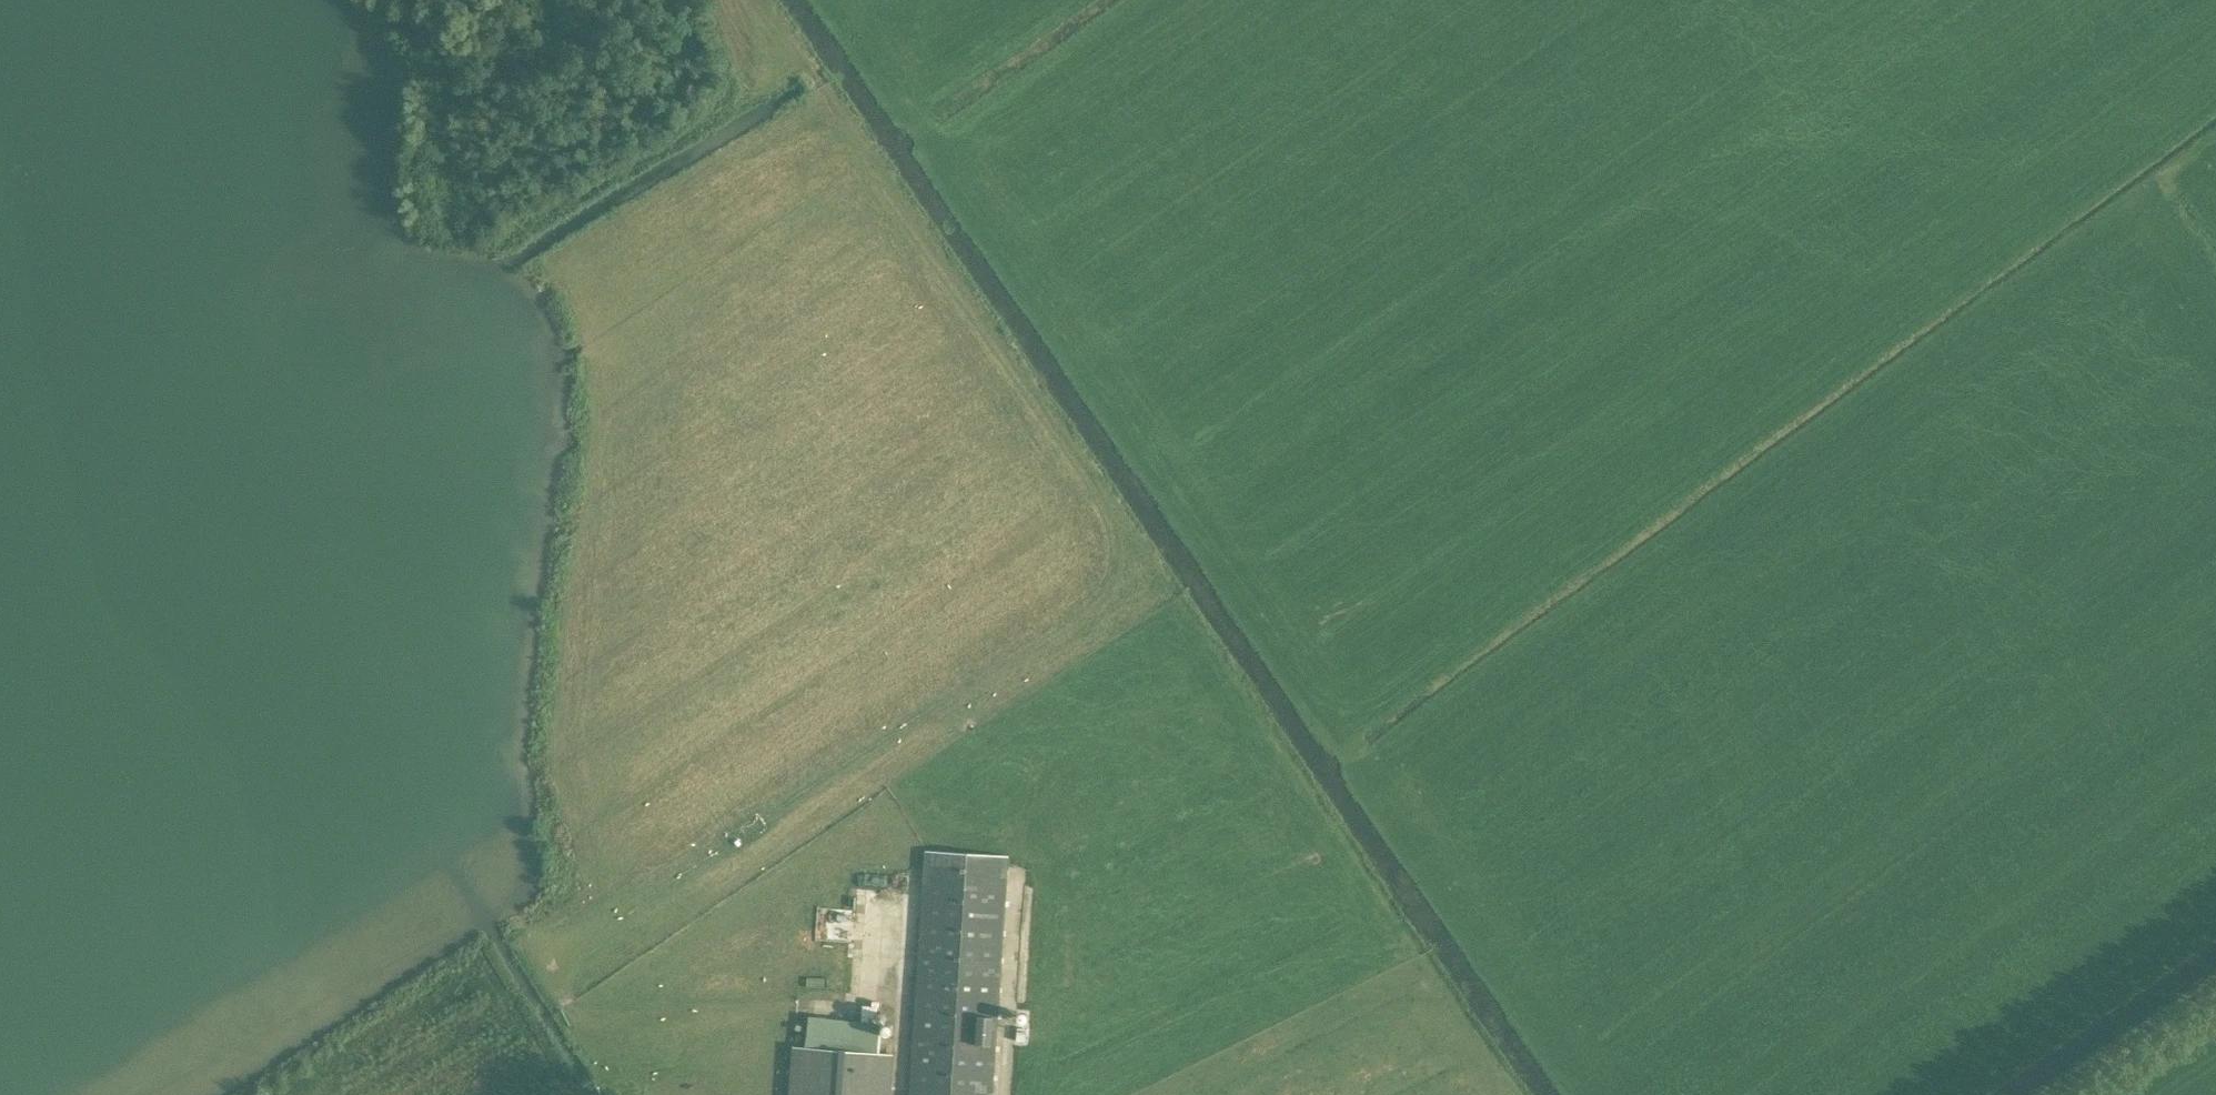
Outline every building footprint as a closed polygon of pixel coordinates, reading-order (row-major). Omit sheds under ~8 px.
[(922,884),(909,1094),(993,1094),(1007,889),(1005,889),(1007,858),(926,852),(924,884),(922,884)] [(802,981),(803,961),(781,960),(780,980),(802,981)] [(808,1015),(804,1047),(791,1047),(788,1094),(888,1094),(891,1053),(842,1050),(846,1019),(808,1015)]
